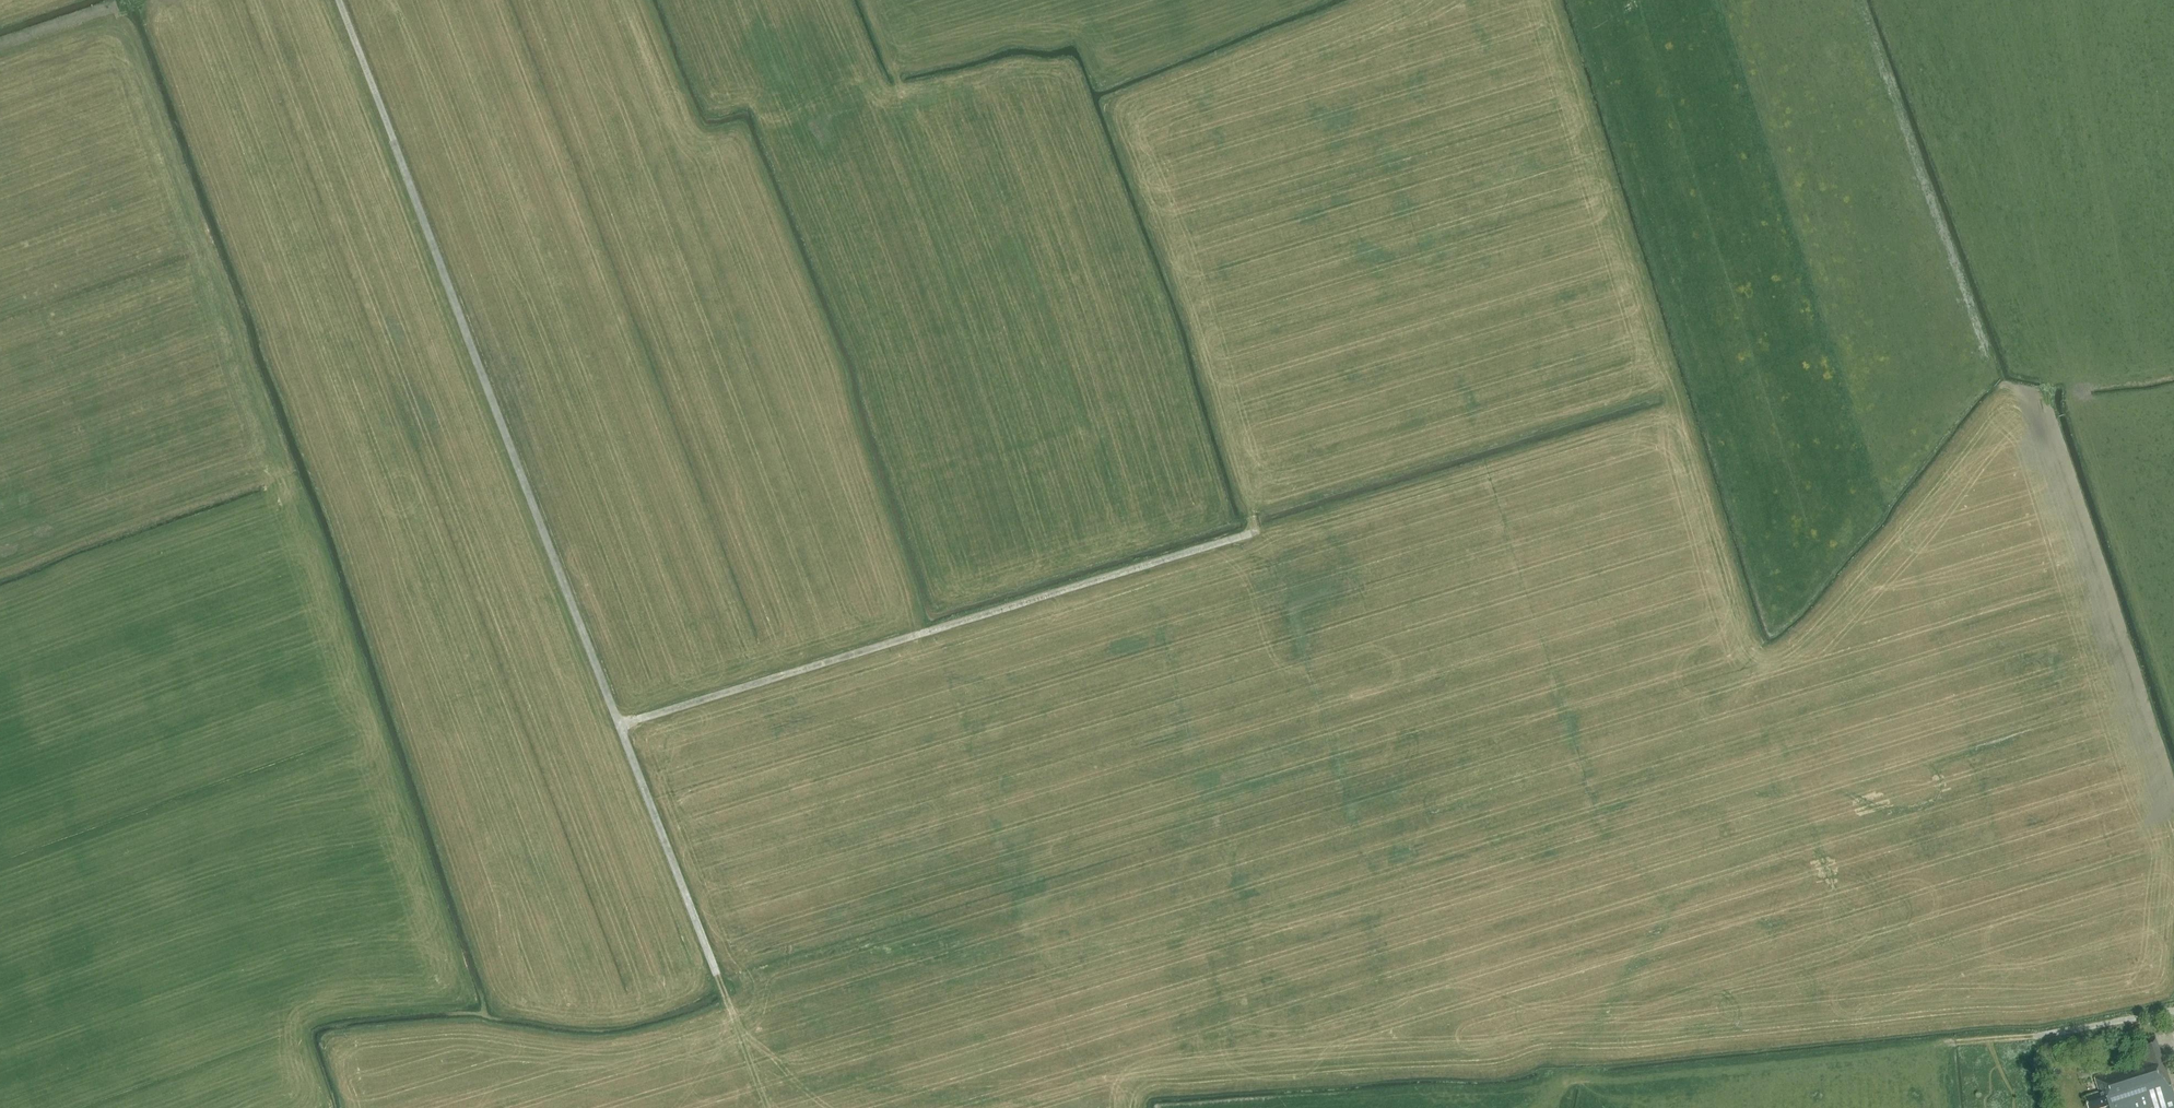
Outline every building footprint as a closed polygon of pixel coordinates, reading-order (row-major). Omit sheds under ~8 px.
[(2155,1037),(2137,1043),(2143,1061),(2096,1076),(2101,1093),(2084,1098),(2087,1107),(2103,1107),(2109,1106),(2109,1107),(2173,1107),(2173,1095),(2155,1037)]
